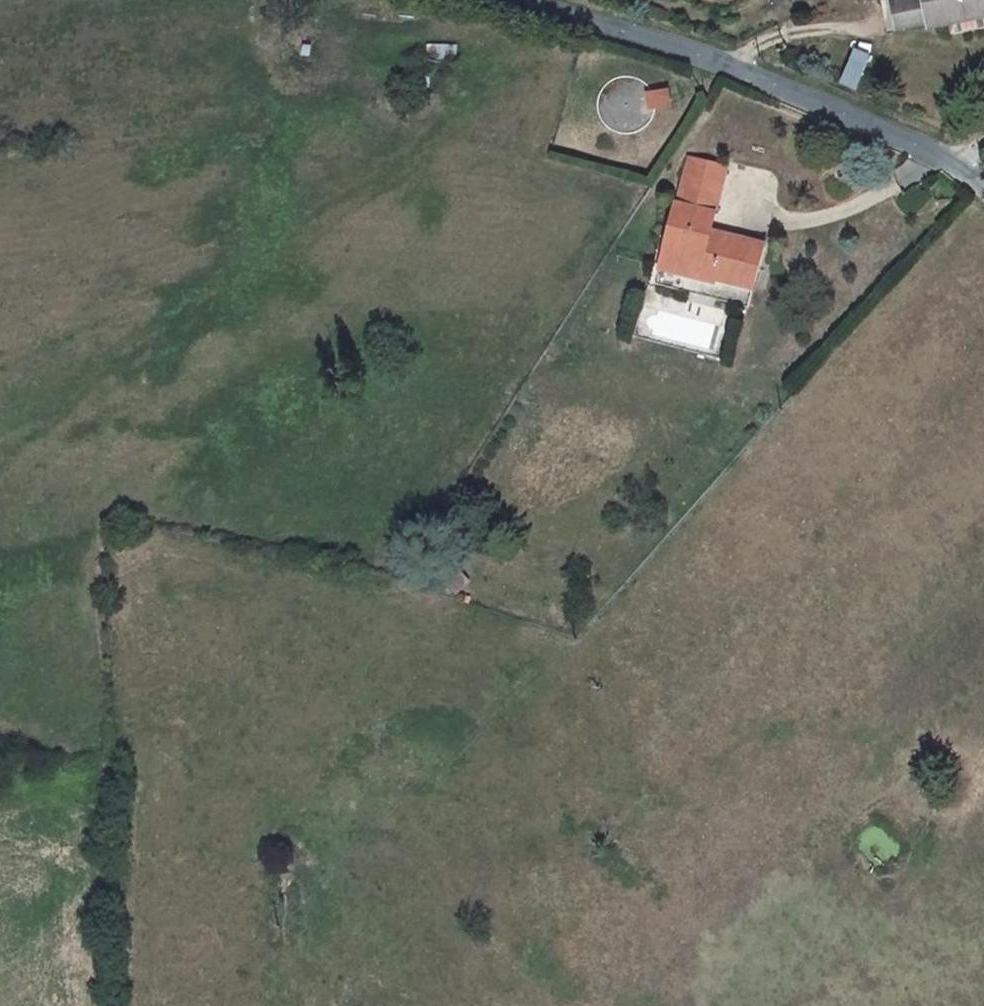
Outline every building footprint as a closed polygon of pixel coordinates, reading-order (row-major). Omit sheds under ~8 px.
[(898,1),(903,29),(936,23),(937,28),(955,25),(957,37),(983,32),(983,0),(904,0),(904,1),(898,1)] [(842,84),(857,89),(869,54),(854,49),(842,84)] [(654,105),(666,103),(662,85),(651,88),(647,81),(637,74),(625,71),(614,70),(603,76),(596,84),(593,92),(591,102),(591,108),(594,118),(601,125),(607,131),(616,134),(623,134),(633,132),(641,127),(648,122),(652,115),(654,110),(654,105)] [(757,243),(704,232),(696,230),(699,212),(707,214),(716,166),(679,159),(654,287),(745,305),(757,243)] [(707,214),(699,212),(696,230),(704,232),(707,214)]
